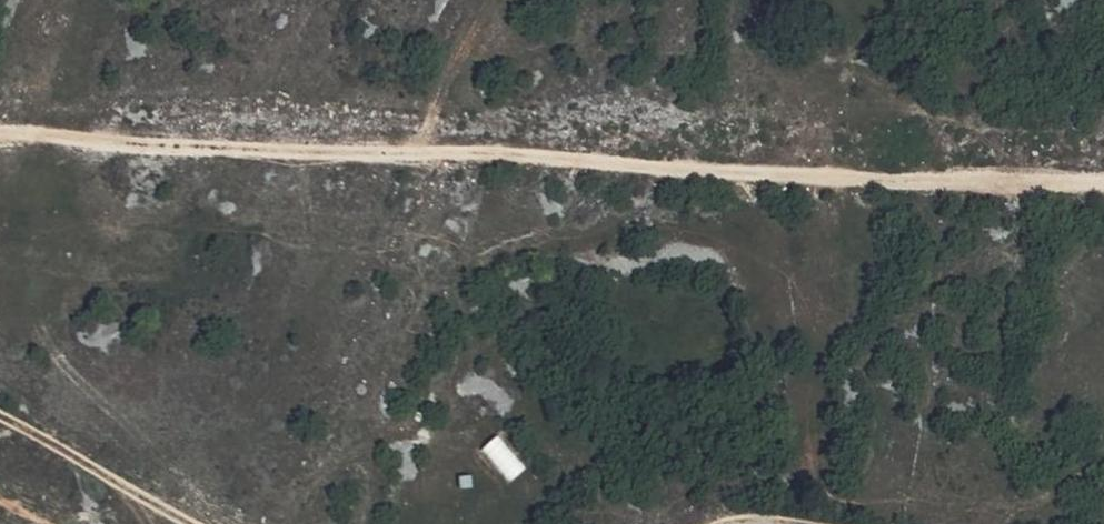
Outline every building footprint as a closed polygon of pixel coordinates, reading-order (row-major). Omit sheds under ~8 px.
[(499,432),(480,447),(507,482),(526,468),(499,432)]
